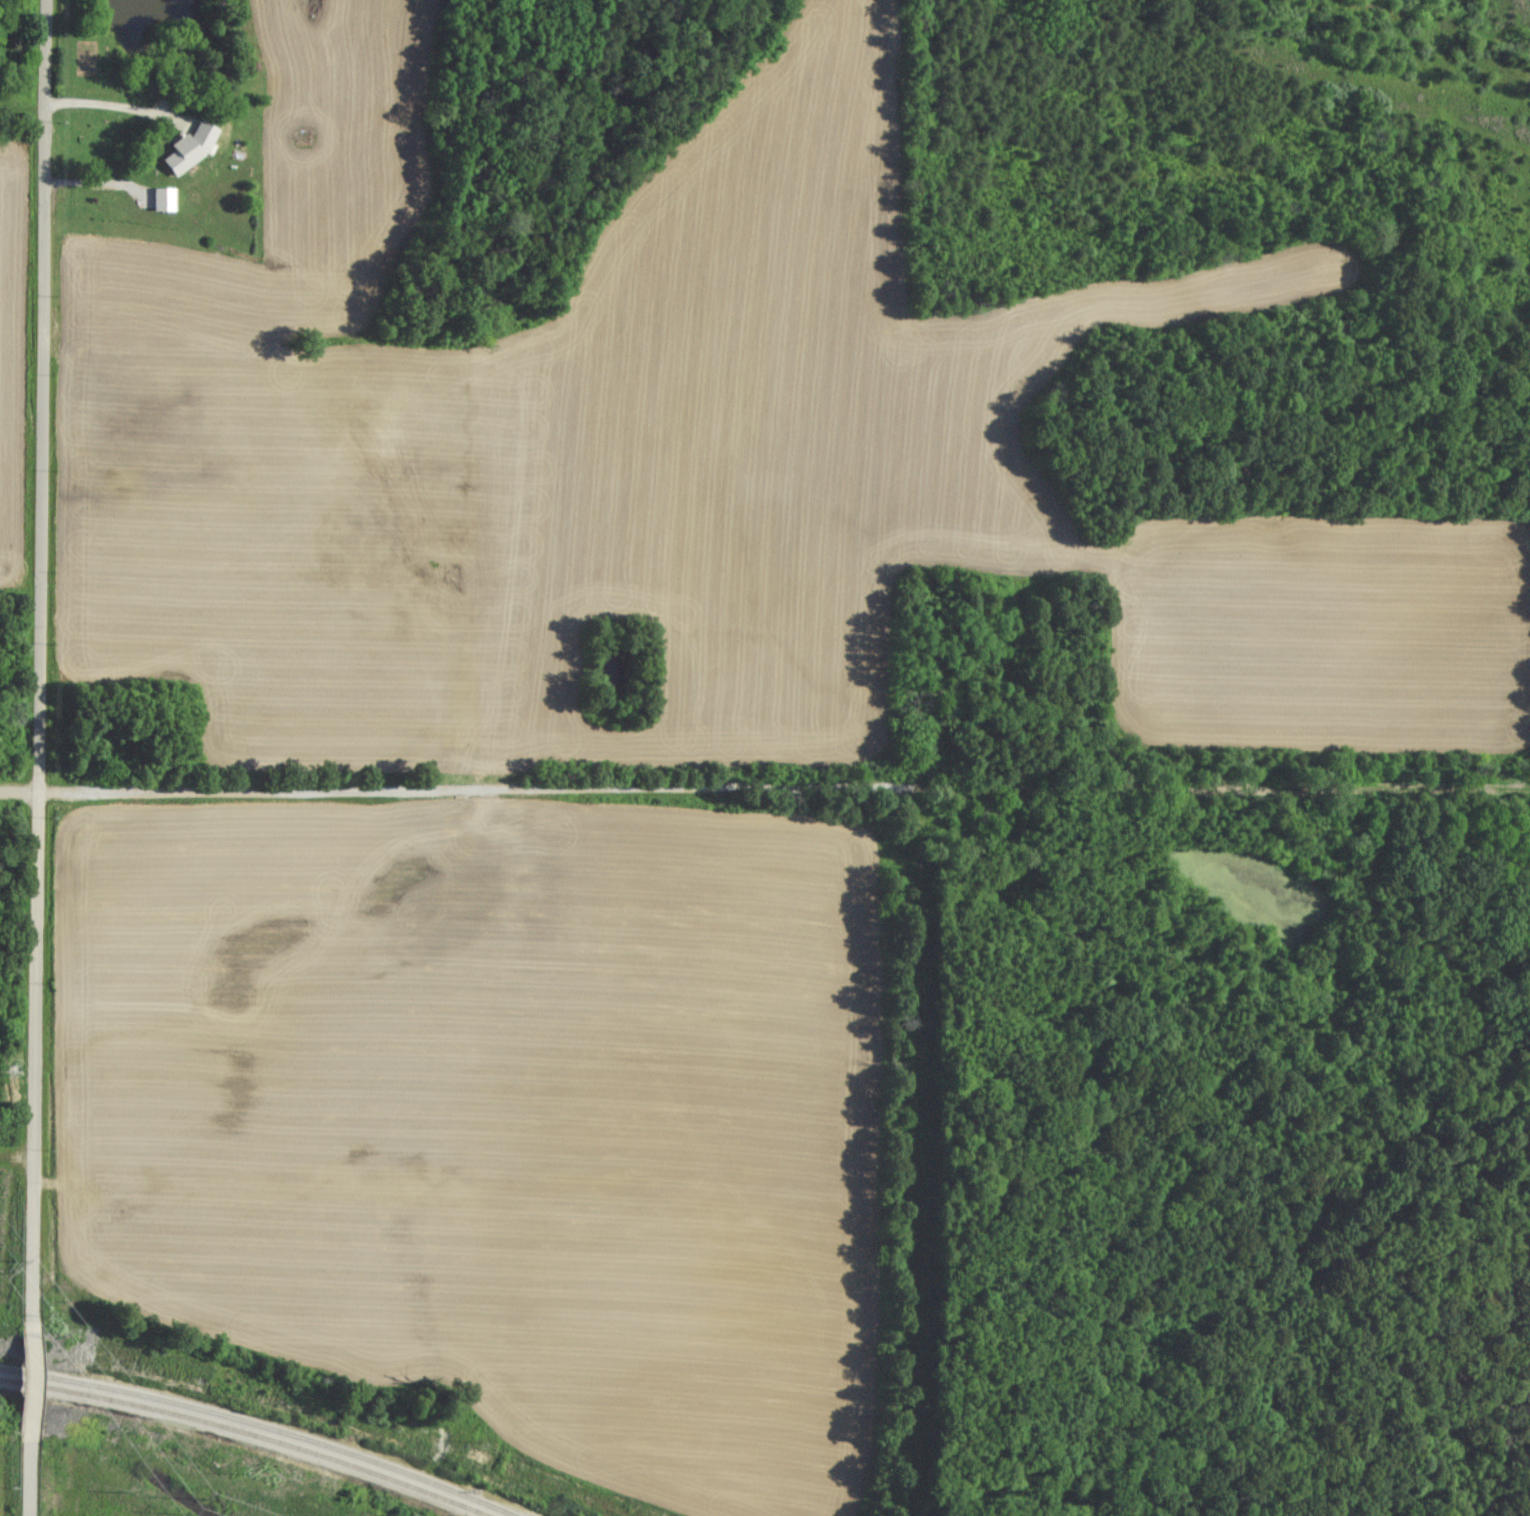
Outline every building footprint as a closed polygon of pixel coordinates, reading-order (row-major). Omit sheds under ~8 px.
[(179,173),(227,138),(212,118),(192,133),(193,134),(165,154),(179,173)] [(178,186),(158,187),(158,209),(178,209),(178,186)]
